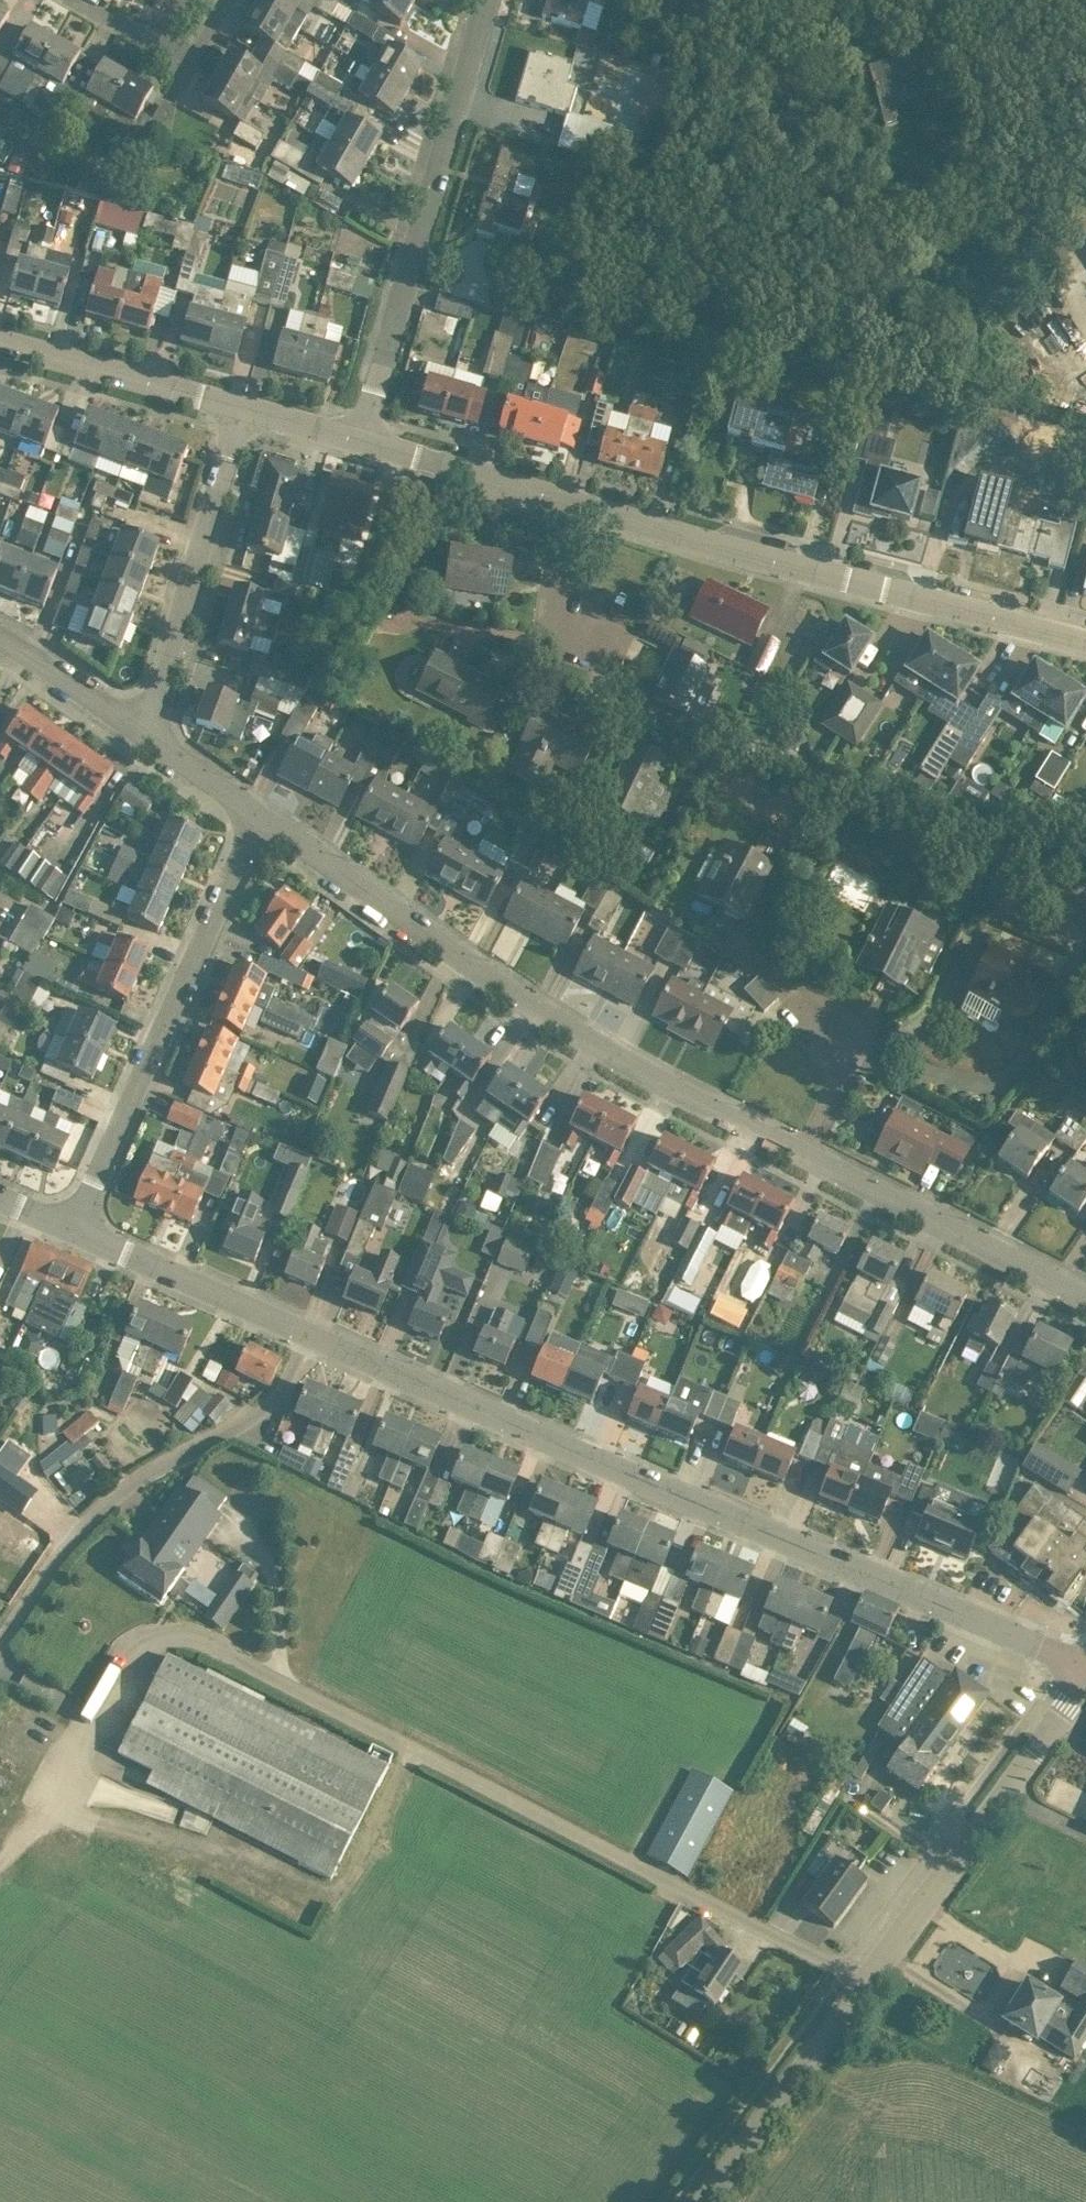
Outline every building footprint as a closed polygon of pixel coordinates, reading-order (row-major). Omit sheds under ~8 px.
[(333,14),(338,4),(331,0),(311,0),(310,3),(305,0),(261,0),(258,6),(299,30),(306,17),(308,18),(314,7),(331,17),(333,14)] [(350,11),(357,0),(331,0),(338,4),(350,11)] [(370,9),(401,26),(415,1),(414,0),(375,0),(370,9)] [(581,29),(588,4),(597,7),(599,0),(552,0),(552,1),(550,0),(547,0),(542,18),(581,29)] [(679,0),(653,0),(661,9),(664,13),(679,0)] [(244,30),(254,35),(275,47),(275,49),(281,52),(275,64),(298,77),(305,64),(286,53),(299,30),(258,6),(253,15),(251,14),(250,15),(252,16),(244,30)] [(10,16),(0,11),(0,33),(10,16)] [(379,28),(354,14),(349,23),(347,26),(372,40),(379,28)] [(28,67),(19,81),(13,92),(23,98),(21,103),(22,103),(56,42),(30,28),(13,59),(28,67)] [(868,68),(874,89),(885,128),(935,114),(933,104),(955,98),(939,41),(907,50),(910,59),(902,61),(901,59),(868,68)] [(49,79),(63,87),(80,56),(56,42),(22,103),(32,110),(49,79)] [(375,73),(408,92),(422,68),(389,48),(375,73)] [(516,102),(569,117),(577,88),(567,85),(574,64),(530,51),(524,74),(527,75),(519,101),(516,100),(516,102)] [(298,77),(275,64),(268,77),(230,55),(222,69),(220,68),(219,69),(221,70),(216,79),(260,104),(273,81),(290,90),(298,77)] [(0,59),(0,87),(13,64),(1,58),(0,59)] [(354,79),(347,91),(363,100),(393,117),(408,92),(375,73),(374,73),(355,63),(348,76),(354,79)] [(73,92),(60,116),(73,123),(77,115),(100,128),(103,123),(103,124),(128,78),(103,64),(86,95),(88,95),(85,100),(73,92)] [(336,99),(343,87),(320,73),(319,75),(313,86),(336,99)] [(128,78),(103,124),(149,150),(157,123),(141,114),(153,92),(128,78)] [(203,102),(213,108),(234,120),(234,119),(242,123),(234,137),(257,150),(264,137),(244,125),(257,103),(260,104),(216,79),(212,87),(210,86),(209,88),(211,89),(203,102)] [(306,98),(316,103),(329,111),(350,123),(356,111),(336,99),(313,86),(306,98)] [(310,112),(316,103),(306,98),(301,107),(310,112)] [(170,126),(175,107),(160,103),(155,122),(170,126)] [(380,140),(350,123),(329,111),(323,122),(341,132),(333,145),(366,164),(380,140)] [(622,168),(632,134),(582,120),(572,153),(611,165),(622,168)] [(298,174),(307,158),(280,142),(271,158),(298,174)] [(19,144),(11,164),(27,170),(35,150),(19,144)] [(333,145),(319,170),(352,190),(366,164),(333,145)] [(538,181),(544,161),(502,148),(476,234),(495,239),(499,225),(522,232),(532,199),(514,195),(520,176),(538,181)] [(46,182),(53,170),(38,162),(32,175),(46,182)] [(274,164),(268,175),(286,185),(292,174),(274,164)] [(19,203),(23,189),(8,184),(4,198),(19,203)] [(320,189),(312,185),(305,198),(314,202),(320,189)] [(41,187),(25,187),(25,200),(41,200),(41,187)] [(93,224),(125,233),(132,208),(100,199),(96,212),(93,224)] [(61,212),(59,222),(70,226),(73,215),(61,212)] [(148,213),(144,227),(144,230),(176,239),(173,249),(186,253),(176,292),(177,292),(194,231),(195,226),(148,213)] [(30,224),(17,221),(15,228),(28,231),(30,224)] [(52,240),(55,230),(39,225),(33,243),(50,248),(52,240)] [(208,235),(194,231),(177,292),(195,297),(191,311),(182,344),(209,351),(225,295),(224,295),(213,291),(193,286),(208,235)] [(49,251),(35,247),(25,245),(20,262),(19,262),(10,295),(35,302),(44,268),(49,251)] [(285,255),(267,250),(256,290),(228,283),(224,295),(225,295),(209,351),(236,358),(245,326),(244,325),(251,301),(271,307),(285,255)] [(44,268),(35,302),(59,309),(69,275),(74,258),(63,255),(58,272),(44,268)] [(298,258),(285,255),(271,307),(284,310),(298,258)] [(358,276),(337,271),(331,269),(325,288),(353,295),(358,276)] [(86,316),(94,320),(116,326),(124,298),(110,294),(115,275),(99,271),(94,289),(93,289),(86,316)] [(131,274),(128,286),(124,298),(116,326),(148,334),(162,282),(146,278),(131,274)] [(458,280),(456,295),(480,298),(482,283),(458,280)] [(475,305),(462,302),(441,295),(437,310),(470,320),(475,305)] [(579,305),(545,297),(541,318),(575,326),(579,305)] [(321,305),(318,314),(328,317),(330,308),(321,305)] [(522,357),(532,319),(520,316),(514,338),(502,380),(516,384),(510,402),(508,401),(499,431),(513,435),(512,438),(535,445),(543,414),(547,401),(546,400),(550,385),(529,379),(535,360),(522,357)] [(301,376),(317,320),(305,317),(299,340),(283,336),(274,369),(301,376)] [(646,322),(629,318),(624,338),(641,342),(646,322)] [(330,323),(317,320),(301,376),(329,383),(338,350),(323,346),(330,323)] [(551,329),(540,326),(539,332),(549,335),(551,329)] [(502,380),(514,338),(495,333),(483,375),(502,380)] [(426,365),(422,377),(418,375),(413,393),(423,396),(419,411),(441,418),(451,385),(454,373),(426,365)] [(605,375),(593,371),(586,393),(598,396),(605,375)] [(485,395),(451,385),(441,418),(465,425),(466,423),(476,426),(485,395)] [(8,395),(0,392),(0,417),(8,395)] [(624,436),(607,431),(598,463),(628,471),(648,397),(635,394),(632,407),(631,406),(624,436)] [(29,415),(33,404),(8,395),(0,417),(0,434),(19,441),(29,415)] [(648,397),(628,471),(658,479),(666,447),(649,443),(654,425),(653,424),(660,400),(648,397)] [(887,442),(896,405),(869,399),(860,435),(887,442)] [(793,419),(736,403),(727,435),(749,441),(748,445),(750,446),(744,468),(759,471),(765,448),(772,450),(762,487),(812,500),(812,502),(813,503),(821,473),(781,461),(793,419)] [(33,404),(29,415),(19,441),(45,451),(58,414),(33,404)] [(610,419),(613,408),(597,404),(594,415),(610,419)] [(88,411),(84,422),(74,448),(99,458),(113,421),(88,411)] [(573,450),(580,424),(543,414),(535,445),(558,451),(560,446),(573,450)] [(1019,454),(1047,460),(1050,446),(1066,449),(1072,426),(1027,416),(1019,454)] [(113,421),(99,458),(124,467),(138,430),(113,421)] [(138,430),(124,467),(148,476),(162,440),(138,430)] [(162,440),(148,476),(174,486),(188,449),(162,440)] [(306,512),(298,509),(308,475),(294,471),(296,462),(266,453),(261,456),(251,489),(260,492),(255,507),(304,520),(306,512)] [(869,458),(860,493),(854,514),(870,518),(872,511),(910,521),(921,482),(884,472),(886,463),(869,458)] [(25,478),(7,471),(2,484),(0,491),(0,495),(16,501),(25,478)] [(320,530),(359,541),(373,491),(348,485),(350,478),(334,474),(320,530)] [(115,489),(111,488),(96,483),(92,492),(96,494),(107,498),(111,500),(115,489)] [(115,489),(111,500),(130,507),(134,496),(115,489)] [(934,517),(940,494),(927,491),(921,514),(934,517)] [(30,507),(34,508),(38,497),(25,492),(21,503),(30,507)] [(101,513),(107,498),(96,494),(90,508),(101,513)] [(59,506),(77,513),(80,505),(62,498),(59,506)] [(976,544),(1008,552),(1017,515),(959,500),(949,541),(964,545),(966,540),(977,542),(976,544)] [(1065,505),(1062,517),(1077,520),(1080,509),(1065,505)] [(55,518),(72,524),(77,513),(59,506),(55,517),(55,518)] [(300,533),(304,520),(255,507),(251,521),(255,523),(247,551),(280,560),(289,530),(300,533)] [(1017,515),(1008,552),(1028,557),(1028,556),(1050,561),(1048,567),(1064,572),(1077,524),(1060,520),(1058,527),(1037,522),(1037,520),(1017,515)] [(55,518),(41,552),(61,560),(71,535),(75,525),(72,524),(55,518)] [(25,519),(21,529),(39,537),(43,526),(25,519)] [(86,538),(96,542),(102,525),(92,521),(86,538)] [(112,559),(149,573),(159,546),(122,532),(112,559)] [(82,548),(75,566),(85,570),(92,552),(82,548)] [(392,555),(384,550),(370,574),(379,578),(392,555)] [(3,551),(0,560),(0,592),(16,598),(30,561),(3,551)] [(312,553),(303,585),(327,592),(336,560),(312,553)] [(451,554),(446,588),(507,598),(513,558),(490,554),(489,560),(451,554)] [(139,599),(149,573),(112,559),(102,585),(139,599)] [(43,608),(57,572),(30,561),(16,598),(43,608)] [(72,574),(65,592),(75,596),(82,578),(72,574)] [(298,586),(276,579),(272,594),(294,600),(298,586)] [(751,646),(768,611),(708,582),(691,617),(751,646)] [(92,612),(129,626),(139,599),(102,585),(92,612)] [(298,585),(298,586),(295,598),(300,599),(301,597),(304,586),(298,585)] [(227,617),(277,632),(281,619),(260,613),(264,598),(235,589),(227,617)] [(52,626),(67,632),(77,606),(62,601),(52,626)] [(82,639),(118,653),(129,626),(92,612),(82,639)] [(219,645),(248,653),(252,638),(274,644),(277,632),(227,617),(219,645)] [(870,637),(850,625),(848,627),(845,625),(834,643),(829,639),(813,664),(829,674),(835,665),(850,675),(872,642),(869,640),(870,637)] [(762,676),(778,645),(763,638),(748,669),(762,676)] [(927,638),(906,672),(922,682),(913,696),(923,702),(953,654),(943,648),(944,646),(932,638),(930,640),(927,638)] [(652,698),(699,721),(714,691),(702,685),(708,671),(673,654),(652,698)] [(962,660),(953,654),(923,702),(933,708),(942,694),(957,704),(978,670),(975,668),(977,666),(964,658),(962,660)] [(277,681),(280,670),(252,663),(249,674),(277,681)] [(453,663),(436,696),(488,722),(498,701),(499,702),(501,698),(500,697),(504,689),(453,663)] [(305,670),(292,666),(286,686),(299,689),(305,670)] [(1034,666),(1013,700),(1029,709),(1020,724),(1030,730),(1060,682),(1050,676),(1051,673),(1039,666),(1037,668),(1034,666)] [(1070,688),(1060,682),(1030,730),(1040,736),(1049,722),(1064,731),(1085,698),(1082,696),(1084,694),(1071,686),(1070,688)] [(847,684),(821,725),(839,736),(865,695),(847,684)] [(281,737),(295,744),(279,776),(308,791),(327,755),(299,740),(317,709),(322,711),(329,698),(309,687),(281,737)] [(250,707),(275,717),(282,700),(256,690),(250,707)] [(196,724),(207,728),(224,735),(225,733),(239,739),(244,725),(230,719),(237,702),(209,691),(196,724)] [(857,747),(883,706),(865,695),(839,736),(857,747)] [(0,748),(0,757),(5,761),(8,756),(15,746),(27,754),(28,755),(48,727),(26,711),(6,739),(0,748)] [(539,711),(520,746),(522,748),(510,772),(539,788),(552,763),(577,776),(597,736),(572,724),(571,727),(539,711)] [(973,720),(965,734),(949,761),(965,771),(990,731),(973,720)] [(804,739),(797,725),(793,727),(791,723),(776,730),(786,751),(801,744),(800,741),(804,739)] [(948,724),(919,772),(936,783),(949,761),(965,734),(948,724)] [(360,756),(374,763),(390,732),(376,725),(360,756)] [(28,755),(19,768),(31,776),(21,790),(31,796),(69,742),(48,727),(28,755)] [(357,817),(387,833),(406,797),(383,784),(406,740),(390,732),(374,763),(360,788),(370,793),(357,817)] [(48,790),(61,799),(91,757),(69,742),(31,796),(39,802),(48,790)] [(685,767),(693,751),(676,742),(667,758),(685,767)] [(603,805),(638,822),(667,763),(632,746),(603,805)] [(765,767),(769,757),(752,749),(747,759),(765,767)] [(1051,754),(1035,780),(1054,792),(1070,765),(1051,754)] [(338,807),(343,797),(357,771),(327,755),(308,791),(338,807)] [(61,799),(83,815),(93,800),(94,800),(113,773),(91,757),(61,799)] [(436,803),(449,810),(462,785),(449,779),(436,803)] [(988,794),(965,780),(961,786),(957,783),(946,800),(975,809),(978,811),(988,794)] [(1011,791),(997,783),(987,800),(1001,809),(1011,791)] [(129,784),(119,799),(144,816),(154,802),(129,784)] [(456,892),(461,882),(476,856),(448,841),(467,805),(481,813),(488,800),(462,785),(449,810),(434,839),(444,844),(427,876),(456,892)] [(417,848),(436,812),(406,797),(387,833),(417,848)] [(1070,818),(1085,828),(1085,802),(1082,799),(1070,818)] [(482,814),(493,820),(499,809),(487,803),(482,814)] [(170,821),(159,846),(190,859),(201,835),(170,821)] [(786,868),(801,838),(769,823),(764,832),(785,842),(775,863),(786,868)] [(124,831),(106,824),(103,831),(121,839),(124,831)] [(535,838),(518,829),(504,858),(520,866),(535,838)] [(550,845),(535,838),(520,866),(536,874),(550,845)] [(10,872),(25,850),(15,843),(0,864),(0,865),(10,872)] [(771,868),(725,844),(697,895),(744,920),(771,868)] [(118,856),(122,848),(115,845),(111,853),(116,856),(118,856)] [(153,860),(122,847),(122,848),(118,856),(118,857),(165,877),(179,884),(190,859),(159,846),(153,860)] [(10,872),(36,889),(47,896),(61,874),(25,850),(10,872)] [(486,908),(491,898),(505,872),(476,856),(461,882),(456,892),(486,908)] [(179,884),(165,877),(118,857),(113,866),(130,874),(129,879),(143,884),(138,895),(169,908),(179,884)] [(591,884),(581,902),(597,911),(610,886),(588,875),(585,881),(591,884)] [(535,934),(540,924),(554,898),(524,882),(505,918),(535,934)] [(624,894),(610,886),(597,911),(588,927),(602,935),(624,894)] [(88,914),(94,900),(69,890),(63,904),(88,914)] [(279,949),(290,933),(297,937),(306,944),(323,919),(309,909),(284,891),(266,916),(267,917),(256,933),(279,949)] [(132,908),(115,901),(111,911),(127,919),(158,933),(169,908),(138,895),(132,908)] [(554,898),(540,924),(535,934),(564,949),(583,913),(554,898)] [(899,903),(895,912),(886,929),(879,925),(861,961),(885,973),(882,978),(922,999),(922,997),(903,987),(914,965),(930,973),(943,945),(928,938),(932,931),(909,919),(914,911),(899,903)] [(24,918),(17,930),(41,944),(48,932),(55,920),(31,906),(24,918)] [(75,913),(61,907),(55,921),(69,928),(75,913)] [(684,936),(669,926),(654,955),(670,963),(684,936)] [(41,945),(41,944),(17,930),(10,942),(33,956),(36,952),(41,945)] [(107,964),(138,978),(149,953),(118,939),(118,940),(101,933),(97,943),(113,950),(107,964)] [(698,946),(684,936),(670,963),(685,971),(698,946)] [(624,955),(594,939),(575,975),(605,991),(624,955)] [(992,950),(967,996),(1002,1015),(998,1023),(1021,1035),(1051,981),(992,950)] [(624,955),(605,991),(634,1006),(653,971),(624,955)] [(266,1011),(299,1026),(304,1015),(270,1000),(275,990),(263,986),(268,974),(302,988),(308,976),(262,956),(255,973),(236,964),(224,993),(254,1006),(254,1007),(266,1011)] [(318,980),(361,996),(370,972),(327,956),(318,980)] [(138,978),(107,964),(101,978),(84,971),(79,982),(127,1003),(138,978)] [(24,973),(10,997),(11,997),(2,1010),(18,1018),(25,1005),(29,1008),(35,996),(38,992),(42,984),(42,983),(24,973)] [(758,978),(744,991),(764,1013),(778,1000),(758,978)] [(654,1017),(683,1032),(688,1023),(702,996),(707,987),(694,981),(690,982),(686,988),(673,981),(654,1017)] [(354,1043),(380,1061),(392,1045),(380,1037),(388,1025),(400,1033),(418,1007),(391,988),(373,1014),(375,1016),(368,1027),(366,1025),(354,1043)] [(0,992),(0,1004),(4,1006),(9,997),(0,992)] [(242,1034),(254,1007),(254,1006),(224,993),(211,1021),(242,1034)] [(702,996),(688,1023),(683,1032),(713,1048),(732,1012),(702,996)] [(68,1039),(104,1055),(115,1029),(80,1013),(80,1014),(67,1009),(55,1034),(68,1039)] [(9,1030),(11,1031),(18,1018),(2,1010),(0,1014),(0,1046),(9,1030)] [(309,1031),(310,1030),(299,1026),(266,1011),(260,1023),(290,1036),(295,1025),(309,1031)] [(450,1072),(464,1052),(470,1043),(449,1028),(419,1072),(428,1078),(438,1063),(450,1072)] [(195,1058),(226,1071),(226,1070),(238,1043),(208,1029),(195,1058)] [(68,1039),(56,1066),(92,1082),(104,1055),(68,1039)] [(347,1048),(330,1040),(322,1057),(339,1064),(347,1048)] [(470,1043),(464,1052),(450,1072),(462,1080),(452,1094),(461,1100),(471,1086),(472,1086),(492,1057),(470,1043)] [(5,1073),(11,1063),(0,1058),(0,1070),(5,1073)] [(183,1086),(213,1099),(220,1084),(274,1107),(280,1094),(251,1081),(238,1076),(226,1071),(195,1058),(183,1086)] [(390,1064),(368,1114),(386,1122),(408,1072),(390,1064)] [(256,1071),(243,1065),(238,1076),(251,1081),(256,1071)] [(18,1078),(31,1084),(36,1073),(23,1067),(18,1078)] [(497,1125),(498,1125),(527,1082),(506,1067),(487,1096),(474,1115),(483,1121),(495,1103),(507,1110),(497,1125)] [(298,1098),(317,1106),(327,1082),(308,1075),(298,1098)] [(527,1082),(498,1125),(518,1139),(528,1125),(529,1125),(549,1096),(527,1082)] [(83,1101),(63,1092),(58,1089),(52,1102),(78,1113),(83,1101)] [(23,1103),(12,1098),(5,1113),(0,1111),(0,1149),(3,1150),(28,1095),(27,1094),(23,1103)] [(38,1099),(28,1095),(3,1150),(28,1162),(42,1130),(28,1124),(38,1099)] [(594,1142),(605,1121),(610,1111),(585,1098),(561,1145),(571,1150),(579,1135),(594,1142)] [(175,1105),(169,1120),(196,1132),(202,1117),(175,1105)] [(601,1165),(612,1171),(636,1124),(610,1111),(605,1121),(594,1142),(609,1150),(601,1165)] [(1047,1150),(1055,1138),(1016,1112),(1009,1123),(1018,1129),(998,1159),(1027,1180),(1047,1150)] [(42,1130),(28,1162),(54,1173),(68,1142),(53,1135),(61,1119),(49,1114),(42,1130)] [(194,1137),(166,1202),(162,1212),(191,1224),(209,1181),(192,1173),(197,1162),(200,1164),(211,1139),(217,1142),(224,1126),(202,1117),(196,1132),(194,1137)] [(940,1169),(951,1147),(965,1154),(972,1140),(954,1131),(947,1144),(894,1118),(877,1153),(907,1167),(909,1162),(923,1169),(926,1162),(940,1169)] [(1066,1146),(1080,1126),(1068,1118),(1055,1138),(1066,1146)] [(456,1168),(451,1165),(475,1131),(459,1121),(438,1173),(447,1180),(456,1168)] [(1066,1146),(1077,1154),(1085,1140),(1085,1130),(1080,1126),(1066,1146)] [(227,1153),(240,1158),(250,1133),(237,1128),(227,1153)] [(166,1202),(194,1137),(181,1132),(168,1163),(153,1157),(147,1170),(134,1200),(162,1212),(166,1202)] [(665,1198),(689,1151),(663,1138),(645,1174),(631,1167),(620,1186),(613,1200),(624,1206),(627,1207),(639,1185),(665,1198)] [(541,1142),(526,1179),(545,1186),(560,1150),(541,1142)] [(714,1164),(689,1151),(665,1198),(690,1211),(714,1164)] [(240,1158),(227,1153),(219,1173),(231,1178),(240,1158)] [(394,1160),(386,1180),(387,1180),(384,1187),(395,1192),(406,1165),(394,1160)] [(287,1221),(308,1172),(293,1165),(272,1214),(287,1221)] [(1069,1165),(1049,1194),(1078,1214),(1085,1203),(1085,1170),(1083,1175),(1069,1165)] [(504,1198),(507,1200),(515,1181),(500,1175),(489,1203),(500,1208),(504,1198)] [(742,1178),(718,1225),(743,1238),(751,1222),(752,1222),(768,1191),(742,1178)] [(403,1179),(396,1194),(422,1205),(429,1190),(403,1179)] [(606,1180),(603,1185),(595,1200),(591,1209),(605,1217),(607,1212),(620,1186),(606,1180)] [(359,1222),(345,1254),(361,1261),(374,1228),(381,1231),(396,1194),(374,1184),(359,1222)] [(228,1223),(234,1225),(224,1250),(254,1263),(265,1238),(250,1233),(264,1200),(242,1191),(228,1223)] [(768,1191),(752,1222),(766,1230),(758,1246),(769,1251),(793,1204),(768,1191)] [(455,1215),(471,1222),(475,1213),(474,1208),(472,1204),(467,1202),(462,1203),(458,1206),(455,1215)] [(349,1210),(338,1237),(350,1242),(361,1215),(349,1210)] [(423,1239),(437,1244),(448,1216),(434,1211),(423,1239)] [(475,1213),(471,1222),(484,1227),(487,1218),(475,1213)] [(557,1243),(565,1226),(570,1224),(572,1220),(566,1215),(563,1217),(558,1215),(546,1239),(548,1243),(552,1245),(557,1243)] [(789,1252),(774,1282),(768,1294),(789,1305),(795,1293),(797,1294),(812,1264),(813,1264),(821,1249),(837,1257),(849,1233),(819,1217),(807,1241),(808,1241),(800,1257),(789,1252)] [(683,1219),(671,1243),(686,1251),(698,1227),(683,1219)] [(325,1264),(321,1262),(329,1245),(316,1239),(320,1230),(306,1225),(284,1276),(315,1289),(325,1264)] [(715,1235),(700,1228),(688,1252),(703,1259),(715,1235)] [(12,1307),(16,1309),(28,1314),(57,1252),(40,1244),(41,1243),(37,1241),(36,1243),(35,1242),(17,1281),(23,1284),(12,1307)] [(498,1262),(525,1274),(534,1252),(507,1241),(498,1262)] [(403,1287),(422,1295),(419,1303),(419,1302),(408,1328),(439,1340),(449,1315),(433,1309),(442,1287),(466,1298),(474,1279),(450,1269),(455,1256),(422,1242),(403,1287)] [(880,1335),(881,1335),(893,1312),(879,1305),(887,1288),(888,1288),(902,1260),(873,1245),(858,1273),(859,1273),(853,1286),(852,1286),(843,1304),(835,1321),(877,1342),(880,1335)] [(28,1314),(25,1323),(24,1325),(57,1340),(76,1302),(78,1303),(93,1270),(75,1261),(76,1259),(72,1257),(71,1259),(57,1252),(28,1314)] [(378,1315),(387,1295),(386,1294),(399,1262),(382,1254),(371,1281),(355,1274),(344,1301),(378,1315)] [(561,1266),(556,1280),(571,1286),(577,1272),(561,1266)] [(931,1327),(932,1327),(926,1338),(941,1345),(952,1323),(953,1324),(969,1294),(930,1274),(914,1304),(937,1315),(931,1327)] [(641,1300),(635,1315),(643,1318),(649,1304),(641,1300)] [(728,1305),(718,1300),(710,1315),(720,1320),(728,1305)] [(972,1337),(966,1349),(961,1359),(975,1365),(986,1343),(998,1349),(1014,1317),(989,1304),(979,1323),(975,1320),(968,1334),(972,1337)] [(139,1306),(126,1334),(142,1341),(131,1367),(142,1372),(166,1318),(139,1306)] [(12,1318),(25,1323),(28,1314),(16,1309),(12,1318)] [(524,1320),(514,1316),(497,1309),(488,1332),(484,1330),(473,1355),(504,1368),(515,1343),(524,1320)] [(166,1318),(142,1372),(154,1377),(165,1351),(179,1357),(192,1330),(166,1318)] [(536,1349),(543,1332),(541,1331),(543,1326),(532,1321),(523,1344),(536,1349)] [(1054,1379),(1061,1366),(1071,1346),(1070,1345),(1070,1346),(1039,1330),(1038,1329),(1024,1358),(1012,1351),(1002,1370),(1001,1370),(988,1393),(999,1399),(1008,1383),(1022,1390),(1034,1368),(1054,1379)] [(45,1342),(26,1333),(16,1356),(34,1364),(45,1342)] [(869,1366),(882,1372),(896,1342),(884,1336),(869,1366)] [(249,1347),(244,1356),(236,1373),(269,1389),(282,1363),(249,1347)] [(561,1392),(566,1381),(573,1362),(544,1350),(532,1379),(561,1392)] [(607,1377),(621,1383),(631,1359),(617,1353),(607,1377)] [(780,1379),(791,1368),(779,1356),(768,1367),(780,1379)] [(635,1389),(645,1364),(631,1359),(621,1383),(635,1389)] [(214,1385),(220,1371),(221,1371),(223,1367),(209,1361),(202,1377),(209,1380),(208,1383),(214,1385)] [(566,1381),(561,1392),(591,1404),(603,1375),(573,1362),(566,1381)] [(988,1363),(976,1387),(988,1393),(1001,1370),(988,1363)] [(239,1379),(221,1371),(220,1371),(214,1385),(233,1393),(239,1379)] [(166,1394),(152,1386),(148,1393),(176,1409),(192,1380),(179,1372),(166,1394)] [(833,1397),(847,1384),(836,1372),(822,1386),(833,1397)] [(137,1379),(123,1373),(107,1408),(121,1414),(137,1379)] [(1085,1395),(1085,1383),(1078,1377),(1063,1400),(1077,1409),(1085,1395)] [(731,1393),(730,1392),(717,1423),(730,1428),(739,1405),(738,1404),(746,1383),(737,1379),(731,1393)] [(198,1389),(187,1401),(174,1417),(192,1432),(206,1417),(214,1425),(231,1407),(217,1395),(214,1398),(200,1387),(198,1389)] [(308,1387),(304,1397),(296,1416),(311,1422),(300,1448),(312,1453),(335,1398),(308,1387)] [(670,1402),(640,1390),(628,1419),(657,1432),(670,1402)] [(726,1398),(712,1393),(702,1417),(717,1423),(730,1392),(729,1392),(726,1398)] [(312,1453),(324,1458),(335,1432),(350,1438),(362,1410),(335,1398),(312,1453)] [(687,1444),(691,1434),(699,1414),(670,1402),(657,1432),(687,1444)] [(100,1440),(91,1430),(98,1425),(88,1412),(61,1433),(68,1441),(36,1464),(46,1479),(62,1467),(64,1470),(81,1456),(80,1455),(100,1440)] [(55,1415),(40,1416),(41,1435),(56,1435),(55,1415)] [(944,1423),(932,1417),(924,1436),(937,1441),(944,1423)] [(820,1446),(829,1425),(816,1419),(810,1433),(808,1433),(798,1457),(813,1463),(813,1462),(820,1446)] [(378,1480),(391,1486),(413,1431),(386,1420),(374,1448),(389,1455),(378,1480)] [(985,1434),(985,1420),(975,1420),(975,1434),(985,1434)] [(832,1469),(819,1499),(849,1511),(853,1501),(868,1465),(872,1453),(853,1446),(848,1458),(839,1454),(849,1429),(832,1421),(815,1462),(832,1469)] [(940,1438),(949,1442),(955,1427),(947,1423),(940,1438)] [(753,1471),(757,1461),(765,1442),(736,1430),(724,1459),(753,1471)] [(413,1431),(391,1486),(401,1490),(412,1464),(428,1471),(440,1442),(413,1431)] [(795,1454),(792,1453),(796,1443),(769,1432),(765,1442),(757,1461),(753,1471),(783,1484),(795,1454)] [(35,1492),(15,1478),(30,1458),(7,1441),(0,1450),(0,1501),(19,1515),(35,1492)] [(284,1447),(277,1462),(303,1474),(309,1459),(284,1447)] [(356,1456),(342,1451),(327,1487),(341,1493),(349,1474),(356,1456)] [(456,1513),(468,1518),(491,1464),(464,1452),(451,1484),(466,1490),(456,1513)] [(113,1471),(99,1454),(92,1461),(106,1477),(113,1471)] [(1072,1474),(1041,1456),(1032,1471),(1063,1489),(1072,1474)] [(304,1474),(315,1479),(321,1465),(310,1460),(304,1474)] [(491,1464),(468,1518),(480,1523),(490,1500),(505,1506),(518,1475),(491,1464)] [(868,1465),(849,1511),(878,1523),(891,1494),(911,1503),(924,1471),(908,1465),(901,1479),(868,1465)] [(349,1474),(341,1493),(355,1499),(363,1480),(349,1474)] [(190,1475),(180,1489),(179,1488),(119,1576),(161,1604),(186,1567),(221,1517),(218,1515),(228,1501),(190,1475)] [(534,1546),(546,1551),(569,1496),(542,1485),(530,1514),(545,1520),(534,1546)] [(1006,1525),(1085,1580),(1085,1579),(1085,1578),(1085,1557),(1084,1556),(1085,1553),(1085,1521),(1084,1519),(1034,1485),(1006,1525)] [(949,1505),(948,1509),(931,1502),(935,1492),(923,1487),(912,1513),(924,1518),(916,1539),(967,1560),(982,1523),(966,1516),(967,1513),(966,1509),(953,1504),(949,1505)] [(569,1496),(546,1551),(558,1555),(568,1530),(584,1536),(596,1507),(569,1496)] [(404,1525),(417,1531),(428,1505),(415,1499),(404,1525)] [(389,1510),(381,1507),(378,1513),(387,1517),(389,1510)] [(619,1551),(610,1576),(625,1583),(648,1529),(620,1517),(608,1546),(619,1551)] [(1006,1525),(1001,1533),(988,1551),(1019,1573),(1018,1574),(1035,1586),(1037,1583),(1053,1594),(1054,1593),(1063,1599),(1068,1591),(1077,1597),(1079,1595),(1085,1580),(1006,1525)] [(443,1545),(455,1550),(461,1537),(462,1533),(449,1528),(443,1545)] [(632,1631),(648,1637),(664,1599),(652,1594),(662,1569),(674,1540),(648,1529),(625,1583),(620,1595),(643,1605),(632,1631)] [(477,1563),(493,1569),(505,1540),(488,1534),(483,1546),(461,1537),(455,1550),(454,1551),(477,1561),(477,1563)] [(505,1540),(493,1569),(509,1576),(521,1547),(505,1540)] [(584,1570),(593,1548),(579,1543),(570,1565),(584,1570)] [(586,1610),(600,1577),(596,1576),(605,1554),(593,1548),(584,1570),(570,1603),(586,1610)] [(699,1550),(687,1579),(702,1585),(691,1611),(703,1616),(726,1562),(699,1550)] [(726,1562),(703,1616),(715,1621),(725,1596),(740,1602),(752,1573),(726,1562)] [(553,1597),(570,1603),(584,1570),(570,1565),(567,1564),(553,1597)] [(259,1576),(243,1565),(237,1573),(253,1584),(259,1576)] [(529,1586),(534,1572),(527,1570),(518,1574),(515,1581),(529,1586)] [(537,1573),(534,1586),(550,1590),(553,1577),(537,1573)] [(770,1644),(781,1649),(804,1594),(777,1583),(765,1612),(757,1630),(773,1636),(770,1644)] [(804,1594),(781,1649),(793,1653),(804,1628),(819,1634),(831,1606),(804,1594)] [(865,1594),(861,1604),(852,1623),(861,1627),(834,1682),(850,1689),(876,1635),(886,1639),(899,1609),(865,1594)] [(648,1637),(663,1643),(679,1605),(664,1599),(648,1637)] [(726,1628),(713,1660),(727,1666),(741,1634),(726,1628)] [(755,1640),(741,1634),(727,1666),(742,1672),(739,1677),(766,1688),(771,1675),(745,1664),(755,1640)] [(696,1636),(688,1653),(701,1659),(709,1642),(696,1636)] [(168,1657),(143,1705),(118,1755),(152,1773),(146,1785),(331,1879),(387,1768),(168,1657)] [(950,1680),(923,1659),(877,1728),(896,1742),(898,1738),(906,1743),(886,1771),(918,1794),(938,1766),(937,1765),(988,1695),(956,1672),(950,1680)] [(778,1688),(784,1674),(774,1670),(768,1683),(778,1688)] [(789,1727),(788,1726),(782,1735),(798,1745),(804,1736),(789,1727)] [(872,1742),(853,1774),(860,1778),(880,1746),(872,1742)] [(850,1750),(837,1749),(836,1762),(849,1763),(850,1750)] [(690,1768),(648,1856),(691,1877),(733,1789),(690,1768)] [(881,1811),(891,1798),(880,1790),(871,1803),(881,1811)] [(819,1853),(834,1864),(803,1906),(833,1928),(865,1885),(855,1877),(866,1862),(867,1863),(868,1862),(832,1836),(819,1853)] [(715,1959),(694,1992),(714,2005),(741,1965),(722,1952),(728,1947),(727,1946),(726,1947),(701,1920),(666,1952),(680,1967),(703,1946),(715,1959)] [(1075,2013),(1027,1984),(1026,1986),(1021,1986),(1017,1993),(1019,1997),(1004,2021),(1036,2041),(1038,2038),(1073,2061),(1085,2040),(1085,1967),(1076,1961),(1060,1988),(1082,2002),(1075,2013)] [(679,2037),(686,2026),(678,2021),(671,2032),(679,2037)] [(1005,2078),(1018,2054),(994,2042),(981,2065),(1005,2078)] [(1077,2117),(1085,2121),(1085,2102),(1083,2101),(1077,2117)]
